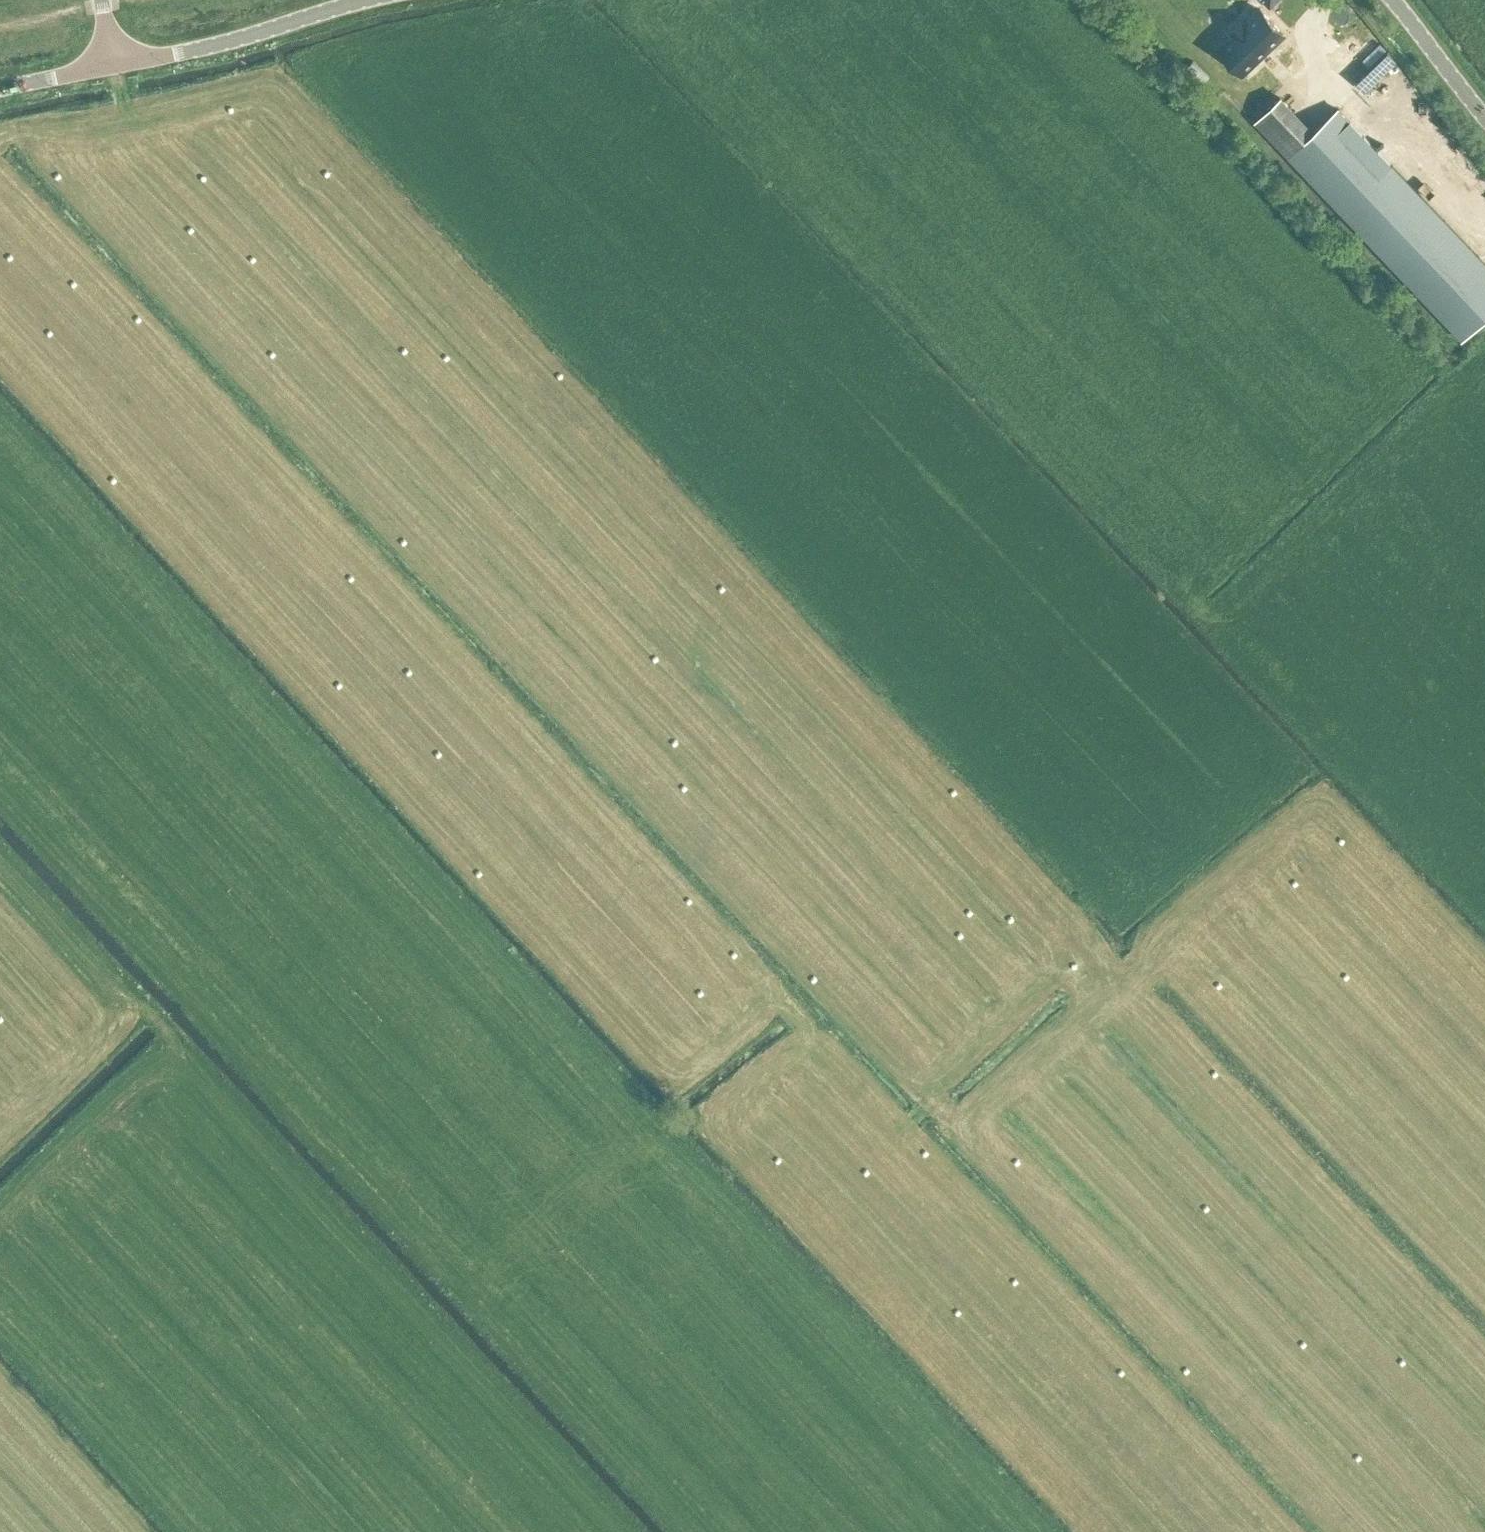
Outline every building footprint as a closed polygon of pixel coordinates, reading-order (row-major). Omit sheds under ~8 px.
[(1242,71),(1284,32),(1261,9),(1246,23),(1243,20),(1233,31),(1235,34),(1220,48),(1242,71)] [(1360,56),(1377,39),(1369,31),(1352,48),(1360,56)] [(1270,136),(1293,114),(1279,99),(1255,121),(1270,136)] [(1338,110),(1290,155),(1464,338),(1484,318),(1484,265),(1338,110)]
